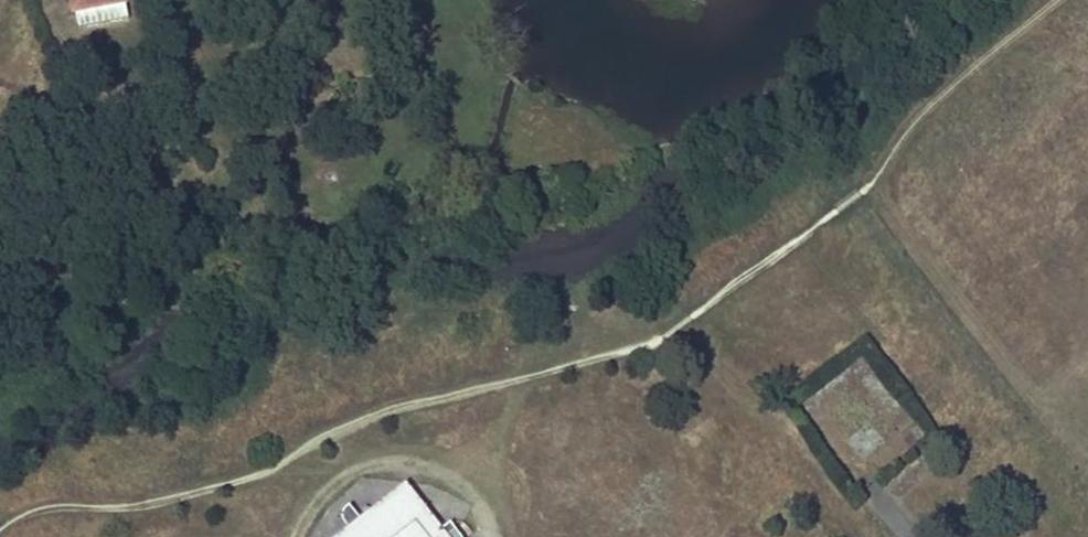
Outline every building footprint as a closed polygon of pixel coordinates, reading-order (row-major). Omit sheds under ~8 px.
[(127,10),(125,2),(114,4),(113,0),(72,0),(74,11),(76,11),(80,28),(129,19),(127,10)] [(439,531),(406,489),(344,536),(444,536),(439,531)]
